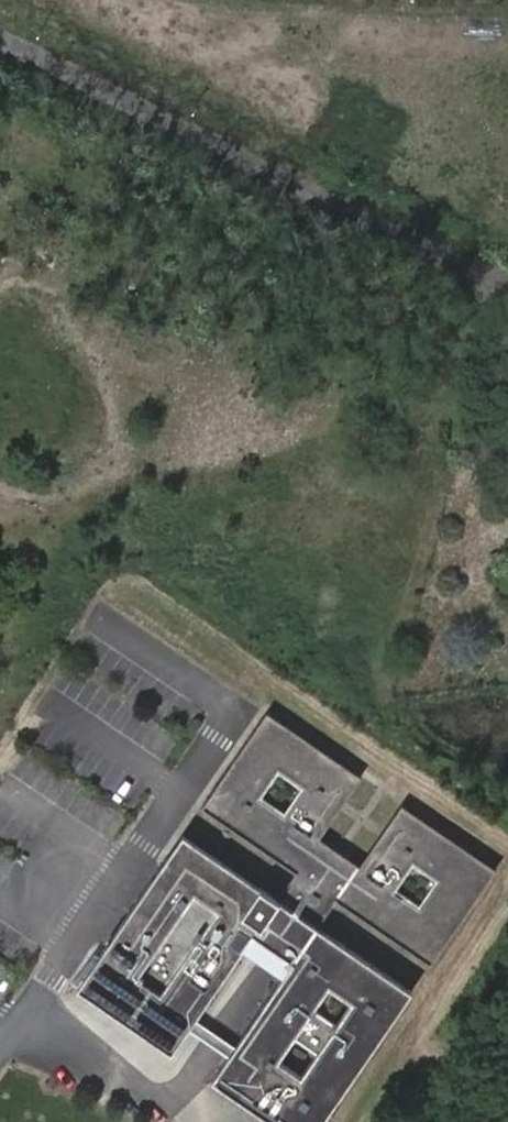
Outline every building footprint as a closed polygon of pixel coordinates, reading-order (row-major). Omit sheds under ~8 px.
[(202,805),(299,871),(277,904),(181,840),(81,987),(171,1049),(185,1028),(192,1018),(239,950),(249,935),(291,963),(281,977),(234,1047),(227,1056),(209,1083),(267,1121),(323,1121),(413,991),(318,926),(336,899),(433,965),(499,868),(399,801),(357,862),(319,836),(359,776),(265,712),(202,805)] [(234,1047),(192,1018),(185,1028),(212,1046),(227,1056),(234,1047)]
